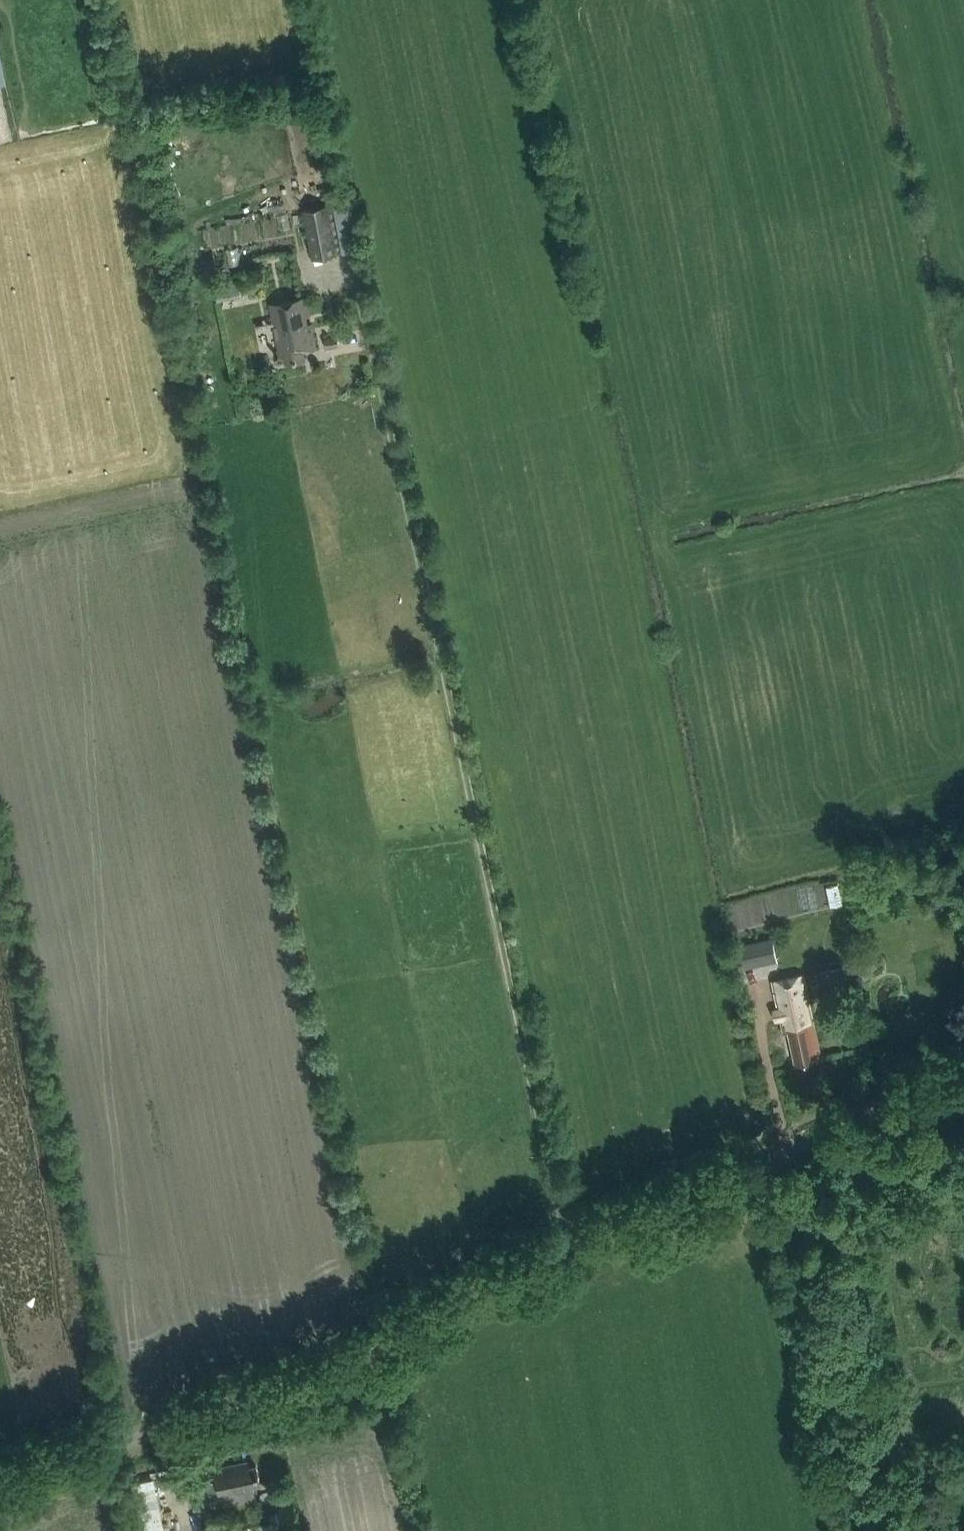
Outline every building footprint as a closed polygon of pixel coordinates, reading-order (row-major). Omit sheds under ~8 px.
[(304,209),(312,257),(338,253),(330,204),(304,209)] [(218,298),(242,293),(238,277),(215,282),(218,298)] [(302,349),(316,346),(310,321),(306,322),(305,315),(309,314),(305,294),(268,302),(279,354),(283,353),(285,361),(304,358),(302,349)] [(324,337),(328,351),(341,347),(338,333),(324,337)] [(736,945),(741,968),(778,960),(773,936),(736,945)] [(858,964),(820,971),(823,988),(861,981),(858,964)] [(775,980),(780,1005),(773,1007),(776,1021),(783,1019),(786,1030),(789,1030),(796,1064),(822,1058),(804,973),(775,980)] [(210,1499),(221,1496),(223,1505),(257,1497),(254,1484),(262,1482),(257,1463),(249,1465),(248,1459),(214,1467),(217,1479),(206,1482),(210,1499)] [(154,1477),(131,1482),(141,1530),(165,1530),(154,1477)]
